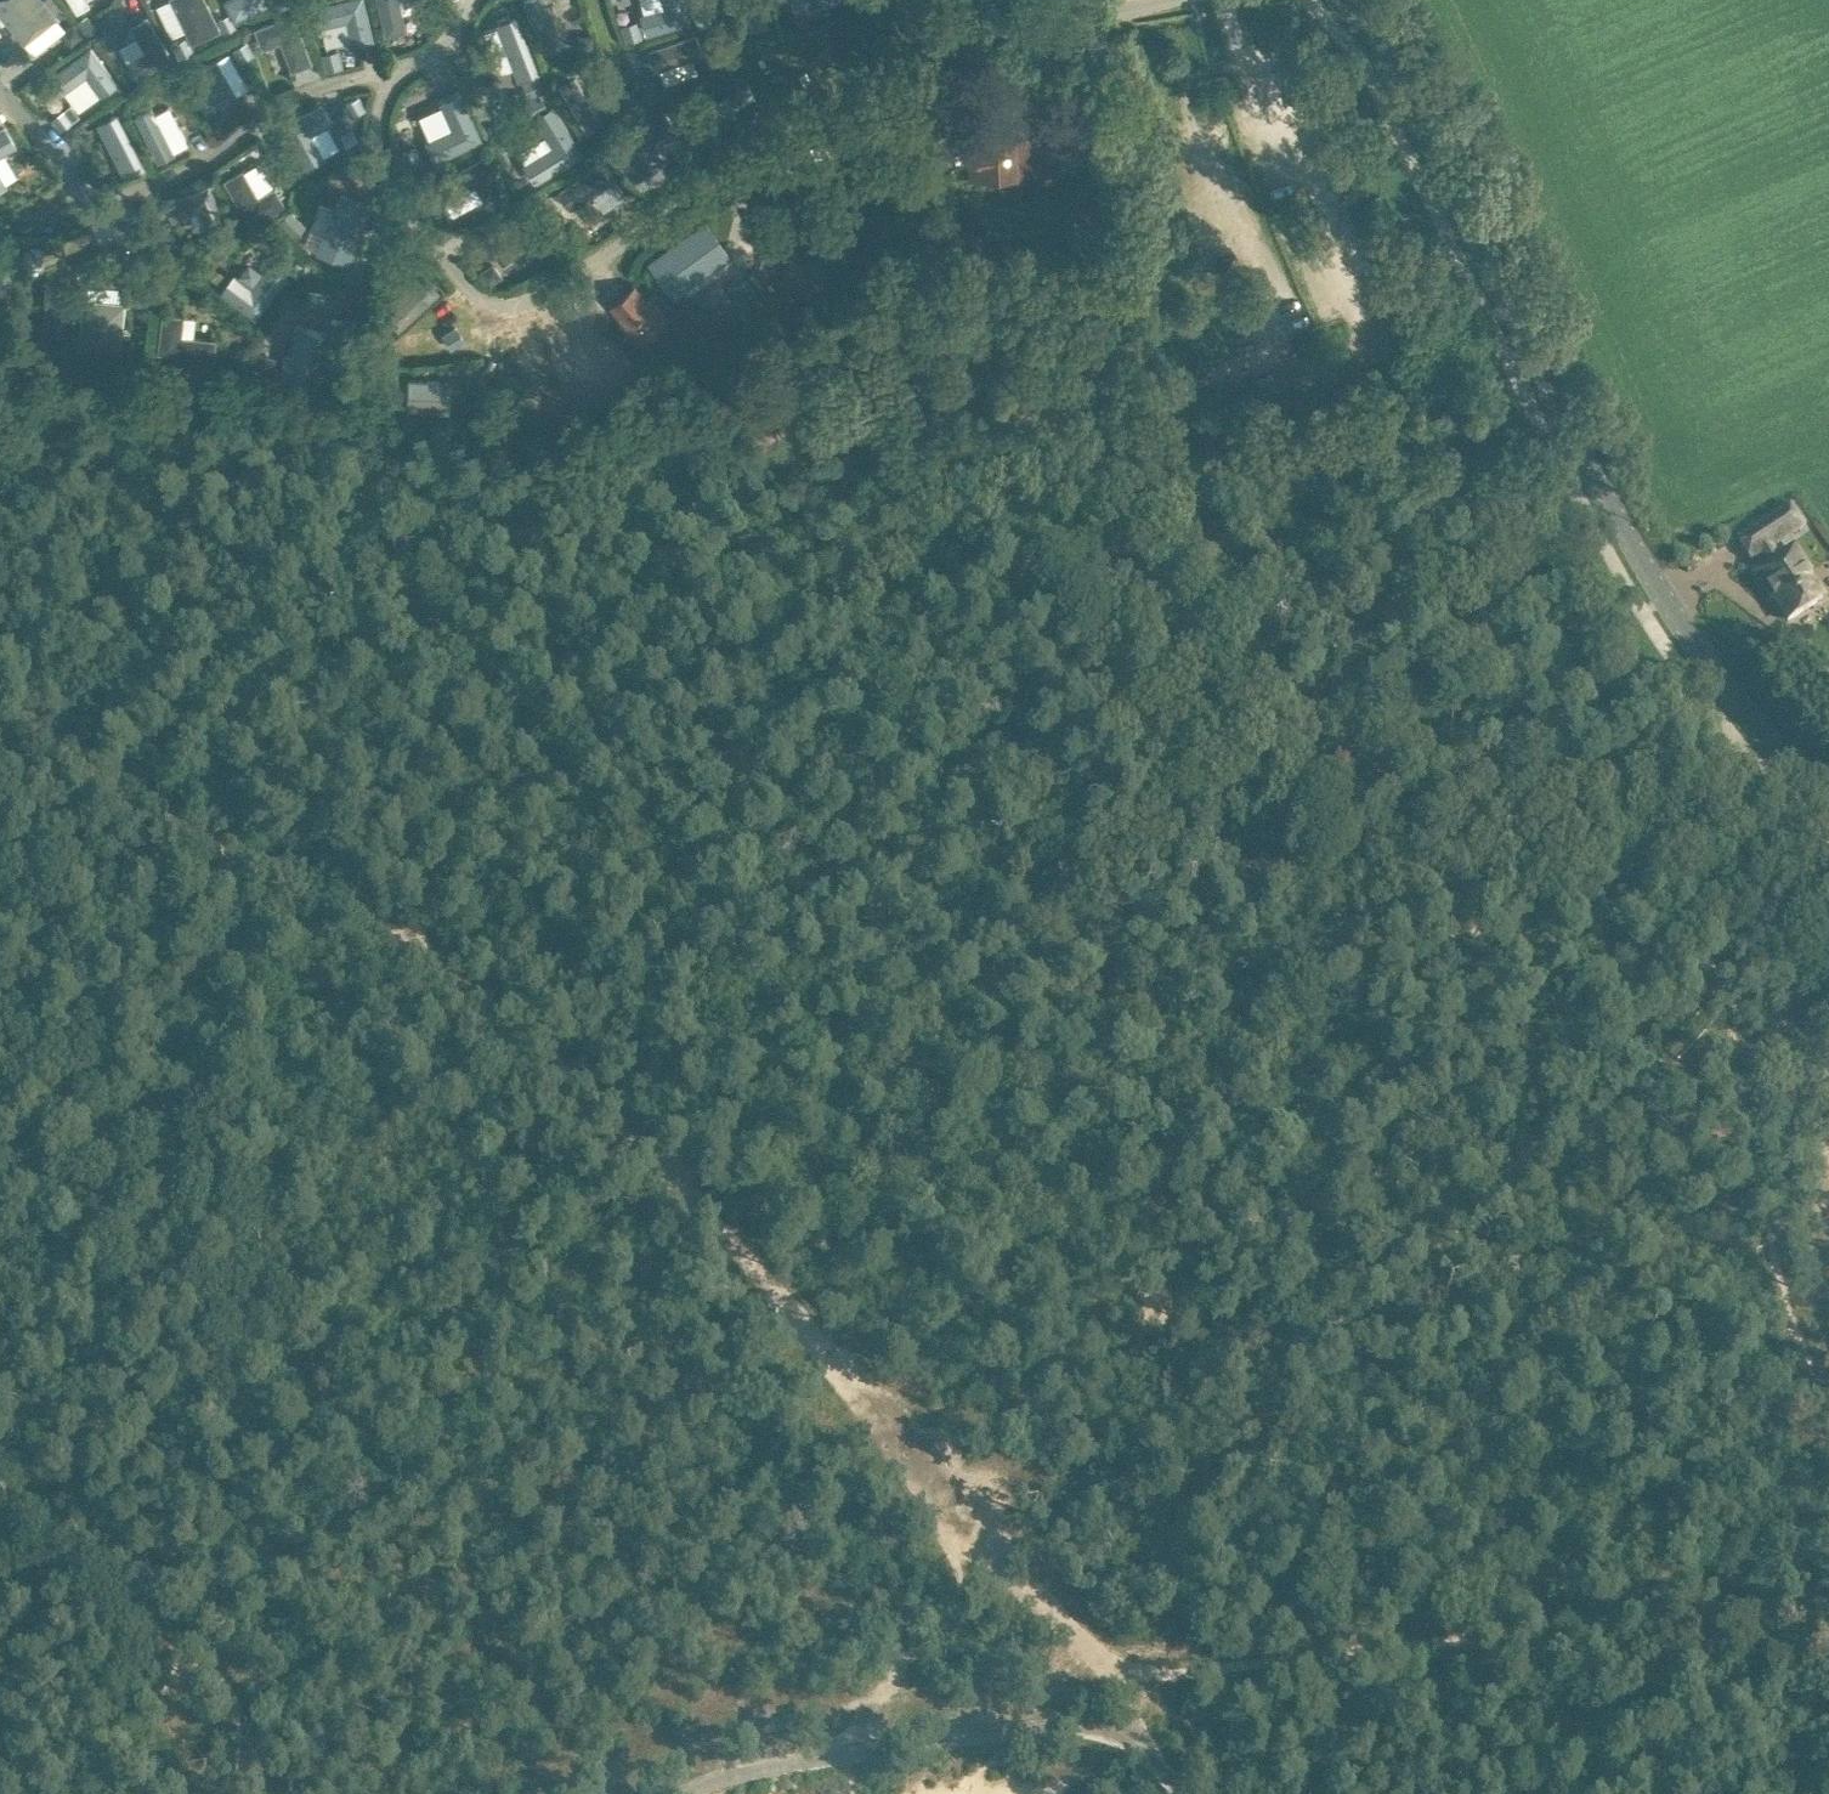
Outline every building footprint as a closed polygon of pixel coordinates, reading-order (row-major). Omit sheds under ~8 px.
[(24,43),(57,16),(55,13),(62,7),(57,0),(0,0),(0,13),(24,43)] [(156,3),(171,35),(185,28),(192,43),(221,29),(206,0),(162,0),(156,3)] [(233,19),(267,3),(266,0),(224,0),(233,19)] [(385,33),(407,28),(401,0),(379,0),(385,33)] [(544,45),(564,37),(547,0),(524,0),(544,45)] [(793,9),(834,0),(791,0),(793,9)] [(292,13),(254,27),(262,48),(281,41),(292,71),(310,63),(292,13)] [(130,59),(139,76),(171,58),(147,15),(131,25),(145,50),(130,59)] [(649,49),(656,70),(704,54),(696,33),(649,49)] [(116,81),(90,46),(53,74),(64,89),(87,72),(101,92),(116,81)] [(185,76),(205,110),(236,92),(217,58),(185,76)] [(561,85),(587,130),(602,122),(576,76),(561,85)] [(445,133),(446,136),(464,132),(455,86),(435,89),(439,110),(424,113),(429,136),(445,133)] [(320,103),(282,124),(305,166),(322,156),(322,155),(339,146),(326,123),(330,121),(320,103)] [(136,115),(158,160),(175,152),(152,107),(136,115)] [(1074,146),(1073,134),(1072,110),(1030,112),(1025,108),(1012,113),(1012,125),(1017,129),(1017,132),(968,134),(969,159),(970,175),(1020,173),(1020,177),(1035,176),(1035,188),(1055,187),(1054,175),(1059,175),(1058,147),(1074,146)] [(663,110),(609,147),(632,180),(650,167),(641,154),(677,129),(663,110)] [(477,184),(486,201),(504,191),(489,163),(478,162),(437,184),(446,201),(477,184)] [(559,190),(571,209),(612,180),(600,162),(559,190)] [(225,177),(249,223),(286,204),(276,186),(258,195),(243,168),(225,177)] [(199,208),(206,224),(225,216),(210,182),(164,201),(172,220),(199,208)] [(482,236),(493,254),(518,238),(521,243),(531,237),(528,231),(535,227),(524,209),(482,236)] [(651,249),(659,269),(710,247),(701,227),(651,249)] [(257,318),(290,275),(274,263),(256,287),(237,272),(222,291),(257,318)] [(385,314),(399,329),(440,290),(427,275),(415,287),(411,282),(395,298),(398,302),(385,314)] [(43,333),(65,335),(68,284),(46,283),(43,333)] [(612,305),(641,347),(668,329),(638,286),(612,305)] [(79,348),(120,352),(125,300),(83,297),(79,348)] [(574,324),(563,332),(590,370),(600,363),(609,375),(629,361),(591,307),(571,321),(574,324)] [(158,352),(214,359),(217,338),(182,334),(184,315),(163,312),(158,352)] [(336,336),(299,324),(282,374),(319,387),(336,336)] [(407,409),(451,412),(452,381),(408,378),(407,409)] [(1762,553),(1769,564),(1766,567),(1770,574),(1759,581),(1772,601),(1774,599),(1788,621),(1823,599),(1807,574),(1810,573),(1794,549),(1778,559),(1771,548),(1803,528),(1790,507),(1739,540),(1752,560),(1762,553)]
